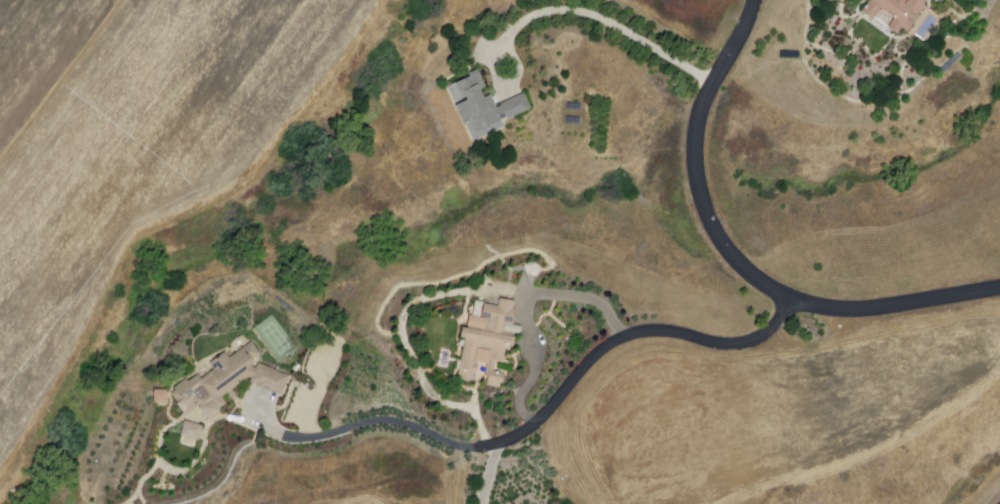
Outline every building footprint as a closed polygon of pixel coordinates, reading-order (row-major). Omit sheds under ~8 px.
[(906,5),(909,0),(924,0),(929,3),(920,16),(914,11),(908,20),(915,25),(908,35),(901,30),(897,37),(888,30),(894,20),(881,11),(873,23),(860,14),(869,0),(898,0),(905,0),(903,3),(906,5)] [(527,93),(534,110),(511,120),(510,119),(477,134),(472,124),(467,126),(459,107),(472,100),(469,92),(463,95),(459,84),(474,77),(472,74),(480,70),(489,88),(485,90),(488,98),(493,96),(499,109),(503,107),(502,104),(527,93)] [(466,329),(464,339),(468,340),(461,379),(463,380),(463,382),(473,384),(474,382),(476,382),(477,375),(480,376),(482,366),(479,365),(481,351),(493,353),(488,377),(491,377),(489,387),(503,390),(504,385),(507,385),(509,376),(506,376),(506,374),(497,372),(499,361),(506,363),(508,352),(512,352),(513,347),(517,348),(519,338),(515,338),(516,334),(506,332),(508,325),(516,327),(519,311),(516,311),(517,303),(502,300),(500,308),(486,306),(483,321),(488,321),(486,329),(471,326),(471,330),(466,329)] [(253,344),(262,355),(255,359),(258,363),(254,366),(259,370),(261,365),(292,379),(284,396),(274,392),(275,395),(258,389),(259,386),(252,383),(253,380),(250,378),(224,399),(228,405),(218,413),(214,407),(207,412),(202,406),(189,417),(180,404),(173,395),(178,392),(176,388),(188,380),(190,383),(201,376),(202,379),(216,370),(212,364),(227,353),(232,359),(253,344)] [(155,403),(155,390),(168,390),(168,403),(155,403)] [(181,435),(186,421),(203,426),(198,441),(181,435)]
